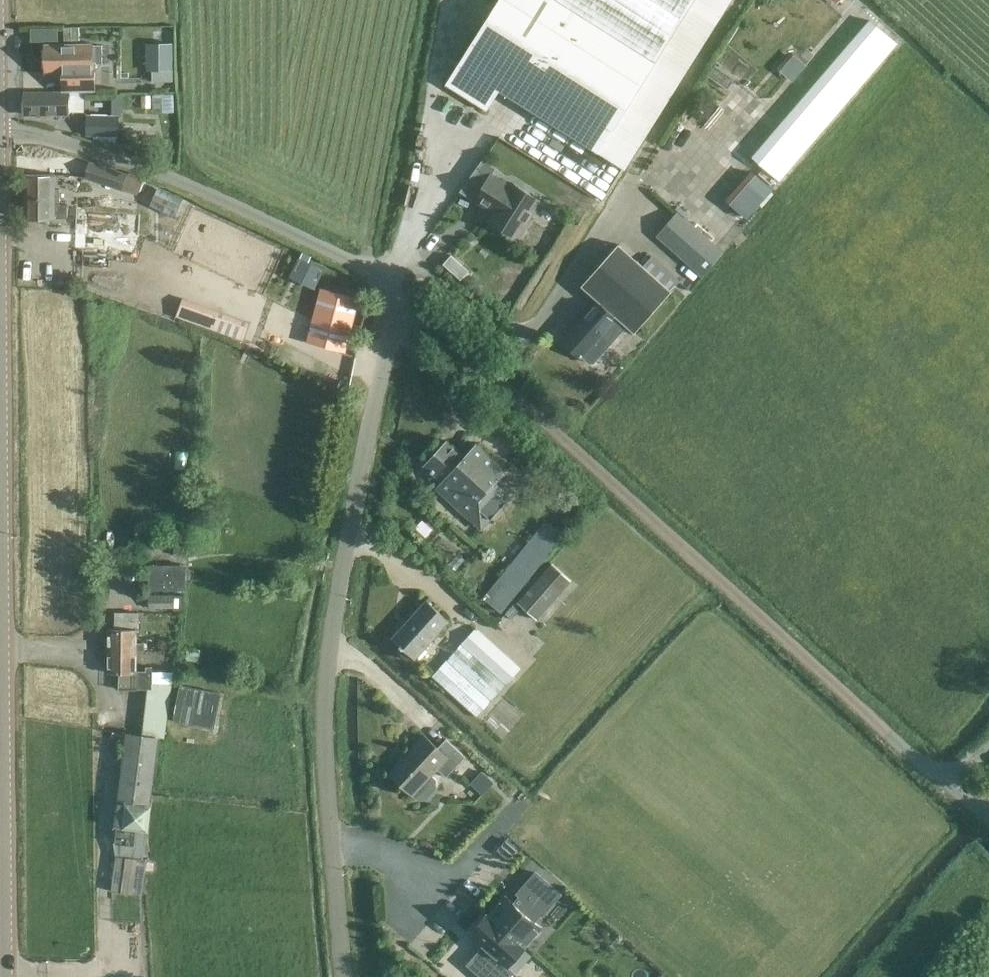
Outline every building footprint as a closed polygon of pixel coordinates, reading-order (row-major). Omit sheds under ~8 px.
[(445,84),(486,110),(498,89),(624,168),(730,0),(497,0),(445,84)] [(33,26),(34,38),(59,36),(58,25),(33,26)] [(64,27),(64,41),(79,40),(79,27),(64,27)] [(152,81),(173,81),(172,44),(147,44),(147,69),(152,69),(152,81)] [(92,45),(45,46),(46,72),(63,71),(63,89),(95,89),(95,65),(101,65),(101,46),(92,46),(92,45)] [(807,68),(790,54),(776,70),(793,85),(807,68)] [(70,92),(25,92),(25,114),(83,114),(83,93),(70,94),(70,92)] [(127,121),(95,121),(95,141),(127,141),(127,121)] [(801,158),(788,147),(765,173),(777,184),(801,158)] [(127,174),(89,161),(84,177),(122,189),(127,174)] [(55,188),(55,174),(25,175),(25,218),(67,217),(67,204),(59,204),(59,188),(55,188)] [(511,187),(490,174),(474,199),(487,208),(489,205),(497,209),(490,220),(515,237),(539,199),(513,183),(511,187)] [(772,193),(751,174),(725,203),(747,222),(772,193)] [(76,207),(73,249),(138,253),(140,237),(152,237),(154,211),(141,210),(141,211),(76,207)] [(678,210),(656,235),(691,267),(714,242),(678,210)] [(618,245),(582,286),(634,332),(670,291),(618,245)] [(345,352),(360,298),(321,288),(307,342),(345,352)] [(245,337),(252,318),(184,295),(177,314),(245,337)] [(582,359),(583,357),(589,362),(594,363),(603,352),(602,348),(596,342),(604,333),(584,316),(562,341),(582,359)] [(511,495),(496,481),(504,472),(475,445),(464,458),(445,441),(424,465),(442,481),(436,488),(481,528),(511,495)] [(560,537),(543,522),(482,597),(499,611),(560,537)] [(510,618),(521,606),(538,620),(572,581),(552,563),(517,602),(506,614),(510,618)] [(148,590),(187,591),(187,564),(149,564),(148,590)] [(174,594),(149,594),(149,608),(174,608),(174,594)] [(449,622),(426,600),(393,638),(416,659),(449,622)] [(115,630),(109,630),(109,650),(136,651),(145,651),(145,642),(136,642),(136,630),(138,630),(138,613),(115,613),(115,630)] [(432,676),(477,717),(521,667),(476,628),(432,676)] [(136,651),(109,650),(109,671),(119,671),(119,689),(136,689),(136,688),(151,688),(151,667),(146,667),(146,670),(136,670),(136,651)] [(145,845),(157,736),(164,736),(170,683),(155,681),(154,692),(149,691),(147,703),(142,703),(139,732),(126,731),(112,841),(116,856),(111,890),(140,894),(143,895),(148,859),(144,859),(146,845),(145,845)] [(172,722),(214,729),(221,692),(180,684),(172,722)] [(447,777),(466,756),(446,738),(437,747),(425,736),(389,773),(413,796),(417,799),(426,799),(437,788),(436,780),(432,775),(438,769),(447,777)] [(487,789),(476,779),(468,787),(479,797),(487,789)] [(543,916),(561,894),(536,873),(518,894),(526,901),(519,908),(506,897),(489,915),(525,947),(542,928),(535,922),(541,915),(543,916)] [(525,947),(489,915),(473,930),(474,932),(471,935),(489,951),(473,969),(482,976),(509,976),(513,972),(507,967),(525,947)]
